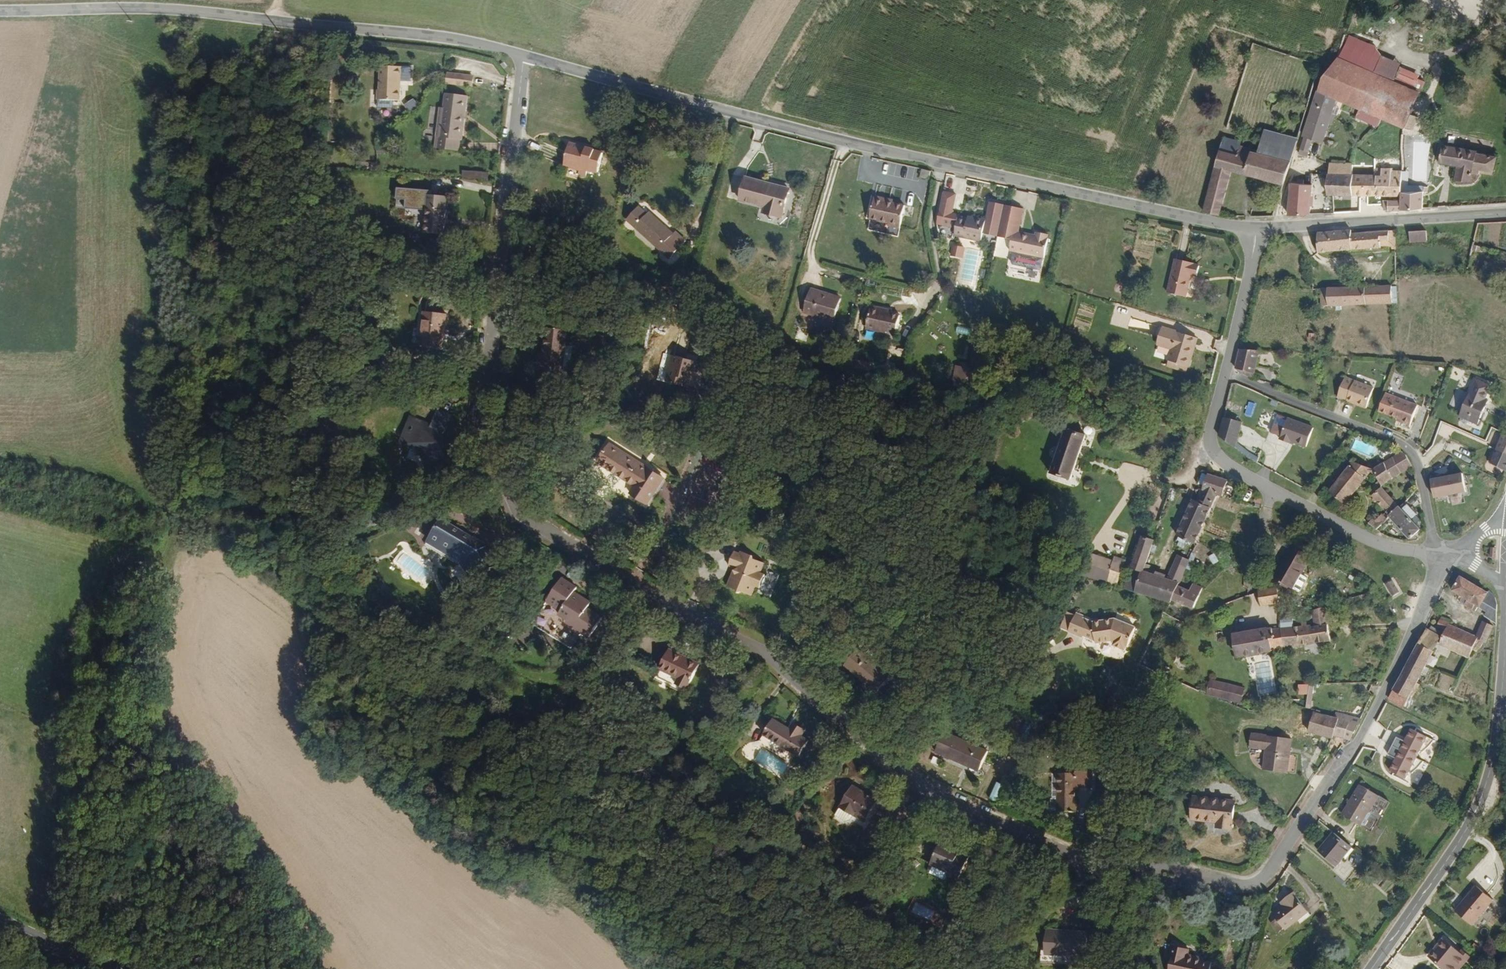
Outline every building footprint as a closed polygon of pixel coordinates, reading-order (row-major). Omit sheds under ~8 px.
[(1394,76),(1336,50),(1322,72),(1317,90),(1381,115),(1405,124),(1420,85),(1394,76)] [(402,66),(381,63),(378,90),(377,89),(376,97),(399,99),(402,66)] [(445,72),(444,84),(472,85),(473,74),(445,72)] [(1381,115),(1317,90),(1301,152),(1310,154),(1315,138),(1325,141),(1330,122),(1333,123),(1335,113),(1338,114),(1339,110),(1355,116),(1356,114),(1362,116),(1379,123),(1381,115)] [(442,140),(439,140),(437,150),(460,153),(461,142),(464,143),(469,98),(447,96),(446,111),(442,140)] [(412,98),(402,105),(408,113),(418,106),(412,98)] [(1294,158),(1299,135),(1268,128),(1263,152),(1294,158)] [(1245,134),(1225,130),(1221,143),(1242,148),(1243,144),(1245,134)] [(591,146),(574,141),(568,164),(584,168),(583,172),(590,174),(591,169),(601,172),(606,152),(598,150),(598,153),(590,151),(591,146)] [(1286,186),(1294,158),(1263,152),(1257,151),(1257,147),(1243,144),(1242,148),(1221,143),(1207,195),(1208,216),(1226,217),(1235,170),(1270,177),(1269,182),(1286,186)] [(1479,151),(1479,149),(1446,144),(1443,163),(1462,166),(1461,181),(1475,183),(1477,171),(1479,151)] [(1500,154),(1479,151),(1477,171),(1484,172),(1484,171),(1485,167),(1497,169),(1500,154)] [(1334,178),(1357,177),(1356,167),(1334,168),(1334,178)] [(1406,191),(1406,170),(1397,170),(1397,169),(1378,170),(1378,176),(1357,177),(1334,178),(1332,179),(1333,194),(1395,191),(1395,199),(1390,199),(1390,207),(1407,205),(1406,191)] [(935,185),(937,175),(928,173),(925,183),(935,185)] [(1322,174),(1313,174),(1313,184),(1322,183),(1322,174)] [(795,188),(753,177),(747,200),(771,206),(770,212),(788,216),(795,188)] [(1407,205),(1429,203),(1427,191),(1431,190),(1431,183),(1426,183),(1424,189),(1406,191),(1407,205)] [(1294,184),(1293,215),(1316,213),(1316,184),(1294,184)] [(923,189),(920,199),(928,200),(930,191),(923,189)] [(962,200),(949,196),(943,227),(962,231),(959,244),(987,250),(990,240),(992,230),(980,227),(980,229),(973,228),(964,226),(966,219),(958,218),(962,200)] [(448,199),(434,197),(433,211),(430,210),(428,235),(449,237),(450,225),(446,225),(447,212),(448,199)] [(897,203),(886,200),(880,223),(899,228),(898,230),(910,233),(916,210),(896,205),(897,203)] [(638,207),(629,218),(675,254),(690,236),(678,227),(676,229),(650,209),(647,213),(638,207)] [(1003,244),(1009,213),(997,210),(992,230),(990,240),(1003,244)] [(1029,216),(1009,212),(1009,213),(1003,244),(1017,247),(1015,260),(1018,261),(1015,273),(1045,280),(1048,267),(1049,268),(1054,247),(1053,247),(1054,242),(1042,239),(1041,245),(1036,244),(1036,242),(1023,240),(1029,216)] [(1409,232),(1410,244),(1427,243),(1426,232),(1409,232)] [(1395,234),(1382,236),(1351,239),(1351,235),(1318,238),(1320,259),(1382,254),(1382,252),(1396,250),(1395,234)] [(950,256),(962,259),(964,246),(952,244),(950,256)] [(1197,263),(1181,259),(1173,293),(1190,297),(1195,274),(1202,275),(1204,265),(1199,265),(1197,263)] [(577,290),(570,289),(568,304),(576,304),(577,290)] [(592,291),(585,291),(583,305),(591,306),(592,291)] [(1392,292),(1322,295),(1324,313),(1393,309),(1392,292)] [(817,314),(848,323),(854,303),(823,294),(817,314)] [(425,312),(445,313),(446,302),(426,301),(425,312)] [(893,316),(894,313),(883,310),(878,329),(889,332),(888,335),(898,337),(898,336),(907,338),(912,320),(902,318),(893,316)] [(847,326),(848,323),(817,314),(817,317),(847,326)] [(449,318),(427,316),(423,350),(445,352),(449,318)] [(1194,347),(1197,338),(1167,327),(1162,343),(1177,349),(1173,360),(1191,367),(1198,349),(1194,347)] [(567,385),(569,359),(571,343),(551,340),(549,368),(548,372),(544,372),(543,383),(567,385)] [(1262,349),(1243,349),(1238,367),(1256,373),(1262,349)] [(577,360),(569,359),(567,385),(574,386),(577,360)] [(708,369),(684,361),(677,386),(697,393),(701,378),(706,380),(708,369)] [(956,382),(972,384),(974,369),(959,367),(956,382)] [(1256,373),(1238,367),(1237,372),(1255,378),(1256,373)] [(1468,371),(1465,383),(1475,386),(1478,374),(1468,371)] [(1380,393),(1350,383),(1343,401),(1372,412),(1380,393)] [(1493,399),(1474,392),(1465,419),(1483,426),(1493,399)] [(1424,409),(1391,398),(1385,416),(1408,425),(1408,426),(1416,430),(1424,409)] [(1240,415),(1227,412),(1221,440),(1237,452),(1243,425),(1238,423),(1240,415)] [(1293,442),(1309,446),(1314,427),(1277,416),(1272,434),(1283,438),(1282,440),(1292,444),(1293,442)] [(427,430),(407,423),(398,447),(419,455),(418,456),(426,473),(419,480),(439,474),(438,472),(452,467),(446,450),(436,448),(445,424),(431,419),(427,430)] [(1092,436),(1067,429),(1052,475),(1076,484),(1092,436)] [(1497,466),(1505,470),(1505,443),(1497,466)] [(669,482),(615,448),(604,467),(641,490),(637,497),(653,507),(669,482)] [(1407,451),(1404,448),(1396,454),(1404,471),(1415,464),(1410,454),(1407,451)] [(1396,454),(1388,460),(1397,476),(1404,471),(1396,454)] [(1388,460),(1376,468),(1376,472),(1379,473),(1383,479),(1372,491),(1375,494),(1385,485),(1397,476),(1388,460)] [(1354,461),(1332,491),(1349,504),(1373,472),(1376,472),(1376,468),(1354,461)] [(1462,474),(1430,480),(1433,497),(1466,491),(1462,474)] [(1233,483),(1212,478),(1208,492),(1223,496),(1230,497),(1233,483)] [(1386,512),(1391,518),(1394,515),(1392,514),(1402,503),(1385,485),(1375,494),(1389,510),(1386,512)] [(1223,496),(1208,492),(1204,502),(1200,501),(1185,538),(1203,544),(1223,496)] [(695,493),(691,511),(703,514),(708,496),(695,493)] [(1416,538),(1425,529),(1416,517),(1421,512),(1411,501),(1408,504),(1406,501),(1404,504),(1402,503),(1392,514),(1394,515),(1416,538)] [(1379,518),(1374,523),(1382,529),(1386,523),(1379,518)] [(446,520),(433,542),(469,562),(482,580),(503,567),(491,549),(488,551),(478,544),(482,541),(446,520)] [(1155,565),(1162,537),(1156,536),(1155,540),(1150,539),(1137,590),(1148,593),(1155,565)] [(492,547),(482,541),(478,544),(488,551),(491,549),(492,547)] [(469,562),(433,542),(430,547),(464,566),(469,562)] [(1317,557),(1297,547),(1281,580),(1300,589),(1317,557)] [(744,574),(740,572),(733,587),(744,591),(745,594),(749,593),(759,597),(763,587),(767,589),(773,576),(768,574),(772,564),(762,560),(761,557),(748,552),(746,553),(741,551),(736,566),(741,568),(746,569),(744,574)] [(420,584),(429,570),(399,552),(390,566),(420,584)] [(1208,556),(1213,565),(1219,561),(1214,553),(1208,556)] [(1098,554),(1091,577),(1115,584),(1122,561),(1098,554)] [(1159,566),(1155,565),(1148,593),(1181,602),(1182,599),(1187,587),(1199,559),(1186,554),(1176,579),(1158,574),(1159,566)] [(1122,561),(1115,584),(1118,585),(1122,571),(1133,574),(1137,560),(1125,557),(1124,562),(1122,561)] [(1488,618),(1498,622),(1498,596),(1496,593),(1492,592),(1490,594),(1489,594),(1461,579),(1454,593),(1470,602),(1467,607),(1475,611),(1478,608),(1479,608),(1490,613),(1490,614),(1488,618)] [(571,581),(542,627),(580,651),(591,635),(599,640),(611,621),(596,611),(600,605),(583,594),(586,590),(571,581)] [(1187,587),(1182,599),(1202,607),(1210,586),(1201,583),(1200,587),(1196,585),(1194,589),(1187,587)] [(1393,586),(1387,589),(1394,602),(1400,598),(1393,586)] [(1277,590),(1259,592),(1261,608),(1280,604),(1277,590)] [(1076,632),(1084,616),(1076,612),(1068,629),(1076,632)] [(533,621),(523,616),(515,629),(525,635),(533,621)] [(1094,621),(1084,616),(1076,632),(1083,636),(1084,633),(1096,639),(1094,621)] [(1116,619),(1094,621),(1096,639),(1096,643),(1109,641),(1112,643),(1113,645),(1114,647),(1124,650),(1125,650),(1126,649),(1128,647),(1129,648),(1137,628),(1118,619),(1116,619)] [(1479,639),(1453,627),(1453,626),(1442,620),(1440,627),(1448,632),(1442,646),(1471,660),(1475,653),(1480,640),(1479,639)] [(1292,630),(1290,621),(1283,623),(1284,630),(1292,630)] [(1487,622),(1479,639),(1480,640),(1475,653),(1477,654),(1480,649),(1481,650),(1485,643),(1489,645),(1496,628),(1487,622)] [(1284,630),(1288,653),(1313,647),(1311,628),(1292,630),(1284,630)] [(1239,662),(1288,653),(1284,630),(1282,630),(1236,638),(1239,662)] [(1430,632),(1422,644),(1435,652),(1442,639),(1430,632)] [(1422,644),(1394,700),(1413,711),(1419,700),(1416,698),(1421,688),(1418,686),(1435,652),(1422,644)] [(869,648),(851,669),(883,697),(899,678),(880,661),(882,658),(869,648)] [(1121,660),(1123,653),(1112,649),(1109,656),(1121,660)] [(709,669),(680,654),(670,673),(690,684),(687,689),(697,695),(709,669)] [(824,664),(819,670),(824,674),(828,669),(824,664)] [(1298,685),(1298,695),(1306,695),(1306,685),(1298,685)] [(1251,695),(1222,687),(1218,701),(1248,710),(1251,695)] [(1334,737),(1335,733),(1339,715),(1314,709),(1309,731),(1334,737)] [(1335,733),(1352,736),(1360,719),(1350,717),(1352,712),(1346,710),(1344,716),(1339,715),(1335,733)] [(817,748),(810,743),(799,737),(781,725),(772,740),(798,757),(793,766),(802,771),(817,748)] [(1405,741),(1396,737),(1392,745),(1415,757),(1424,736),(1410,729),(1405,741)] [(799,737),(810,743),(814,737),(803,730),(799,737)] [(1257,733),(1254,746),(1270,749),(1267,770),(1292,773),(1297,739),(1257,733)] [(948,737),(938,757),(967,772),(968,770),(982,777),(991,758),(948,737)] [(1415,758),(1392,746),(1388,754),(1396,759),(1391,769),(1406,777),(1415,758)] [(1079,771),(1061,770),(1061,808),(1074,808),(1075,813),(1079,813),(1079,785),(1094,785),(1095,769),(1079,768),(1079,771)] [(997,799),(1002,785),(995,783),(990,797),(997,799)] [(1386,800),(1368,789),(1350,819),(1369,830),(1386,800)] [(861,819),(873,826),(883,808),(858,792),(847,810),(848,811),(840,822),(851,829),(857,827),(859,822),(861,819)] [(1240,801),(1199,796),(1198,818),(1222,821),(1222,826),(1237,828),(1240,801)] [(871,830),(873,826),(861,819),(859,822),(871,830)] [(1343,870),(1358,851),(1340,837),(1326,857),(1343,870)] [(954,854),(955,851),(944,845),(933,868),(951,878),(950,880),(960,885),(971,863),(961,858),(954,854)] [(1474,899),(1463,912),(1478,925),(1498,901),(1481,886),(1472,897),(1474,899)] [(1301,924),(1313,917),(1299,896),(1286,905),(1289,909),(1278,916),(1288,933),(1301,924)] [(1460,910),(1463,912),(1474,899),(1472,897),(1460,910)] [(930,923),(934,911),(914,904),(910,915),(930,923)] [(1315,921),(1313,917),(1301,924),(1304,928),(1315,921)] [(1436,957),(1449,968),(1464,968),(1475,957),(1470,952),(1468,954),(1448,937),(1442,945),(1444,947),(1436,957)] [(1073,961),(1073,962),(1095,963),(1095,941),(1054,940),(1053,952),(1053,960),(1073,961)] [(1187,949),(1185,964),(1184,968),(1224,968),(1225,961),(1216,959),(1209,958),(1209,955),(1201,954),(1201,951),(1187,949)] [(1073,962),(1073,961),(1053,960),(1053,952),(1047,952),(1047,968),(1073,968),(1073,962)]
